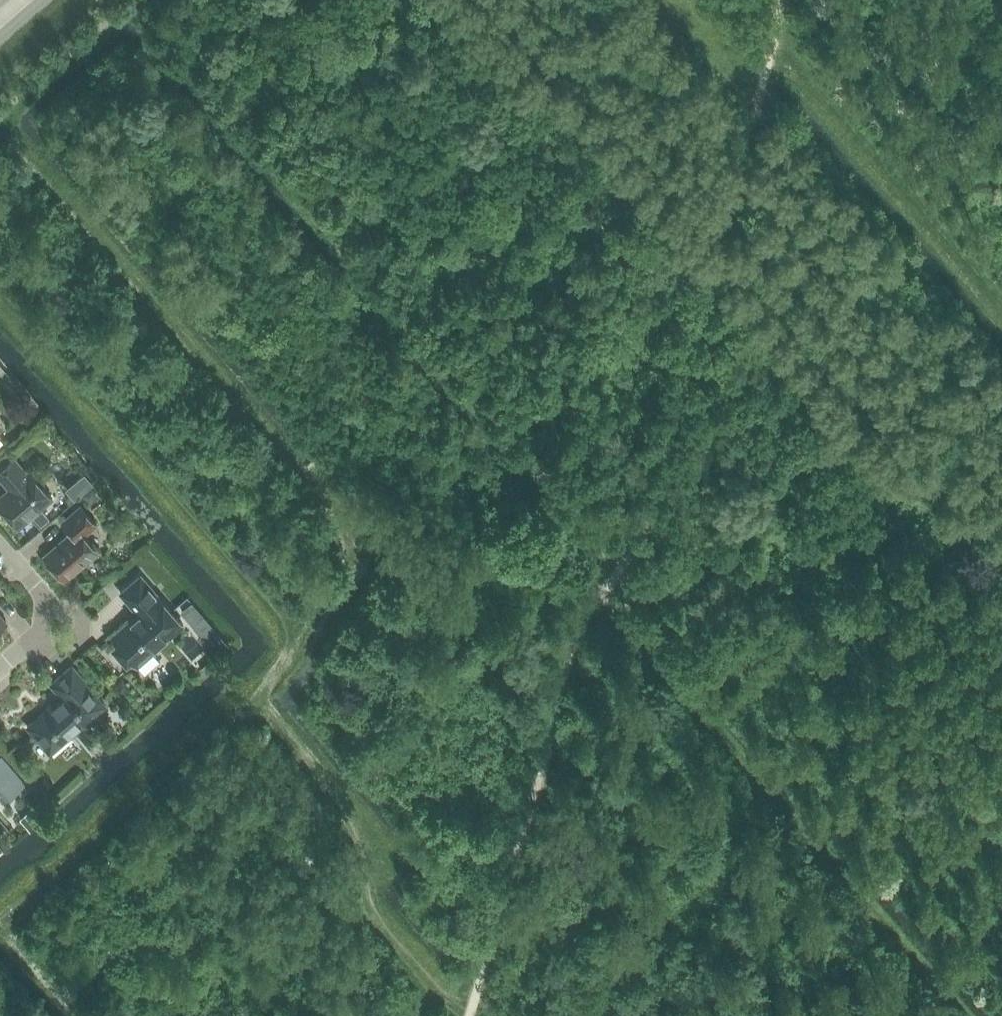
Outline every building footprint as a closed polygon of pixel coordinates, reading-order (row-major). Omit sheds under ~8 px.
[(20,526),(53,497),(29,470),(27,472),(14,457),(0,469),(0,477),(9,487),(0,495),(0,503),(20,526)] [(91,469),(80,478),(88,487),(90,486),(94,482),(98,478),(91,469)] [(88,487),(81,494),(89,504),(95,499),(96,492),(90,486),(88,487)] [(62,521),(72,531),(44,555),(65,579),(98,550),(85,534),(97,524),(81,505),(62,521)] [(138,612),(112,635),(120,645),(115,649),(124,659),(129,655),(137,664),(138,664),(146,673),(161,660),(153,651),(184,624),(141,574),(121,592),(138,612)] [(198,609),(189,617),(204,634),(211,627),(208,623),(209,622),(198,609)] [(40,740),(50,753),(106,705),(84,680),(85,680),(73,665),(51,684),(62,696),(28,726),(40,740)] [(0,791),(6,798),(25,783),(1,756),(0,756),(0,792),(0,791)]
